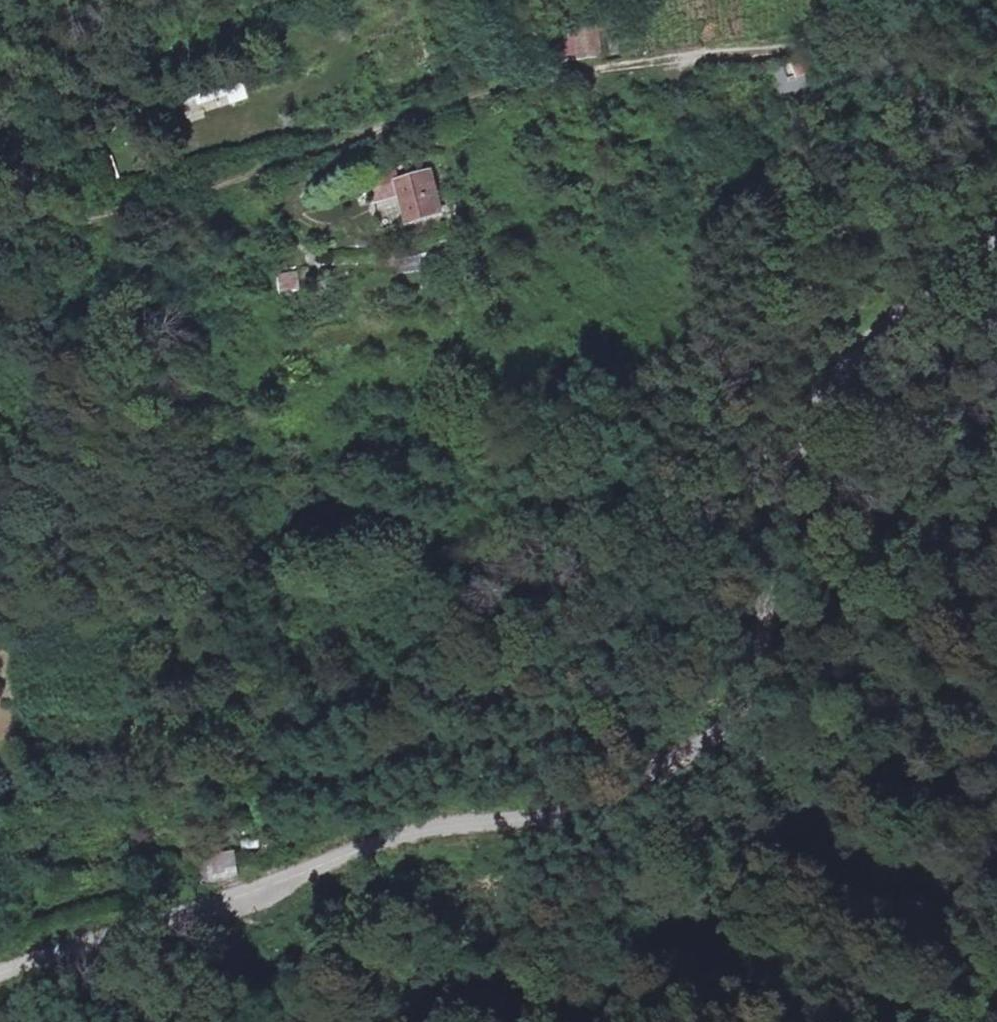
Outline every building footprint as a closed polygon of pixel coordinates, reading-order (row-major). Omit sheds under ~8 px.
[(580,34),(580,51),(601,50),(600,34),(580,34)] [(192,115),(247,97),(239,72),(183,90),(192,115)] [(448,211),(438,169),(407,177),(410,194),(415,220),(440,213),(448,211)] [(380,202),(410,194),(407,177),(377,184),(380,202)] [(281,291),(301,289),(299,270),(279,271),(281,291)] [(237,850),(199,853),(202,880),(239,876),(237,850)]
